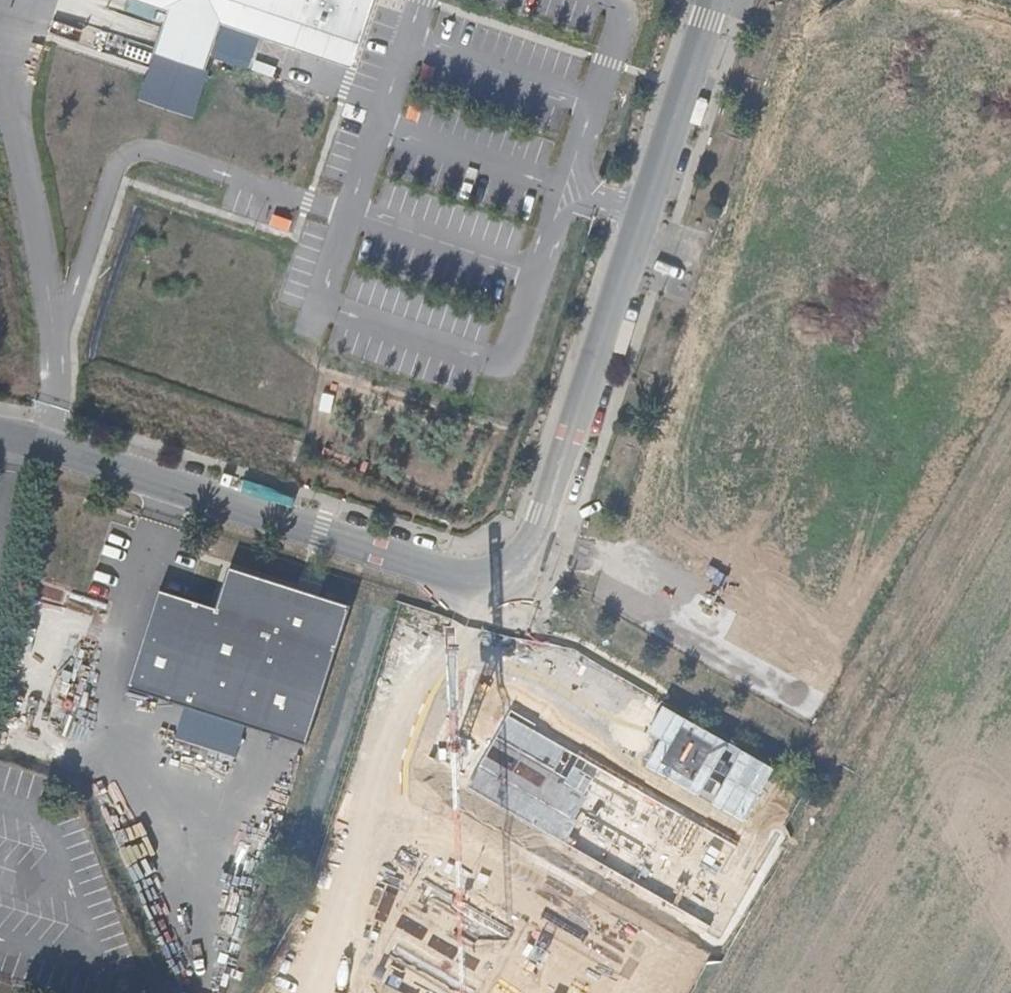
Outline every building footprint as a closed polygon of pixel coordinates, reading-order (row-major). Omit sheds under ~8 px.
[(353,73),(378,0),(131,0),(353,73)] [(208,72),(153,54),(138,99),(193,118),(208,72)] [(346,609),(229,572),(217,609),(160,591),(129,689),(181,705),(170,741),(236,762),(247,726),(303,744),(346,609)]
